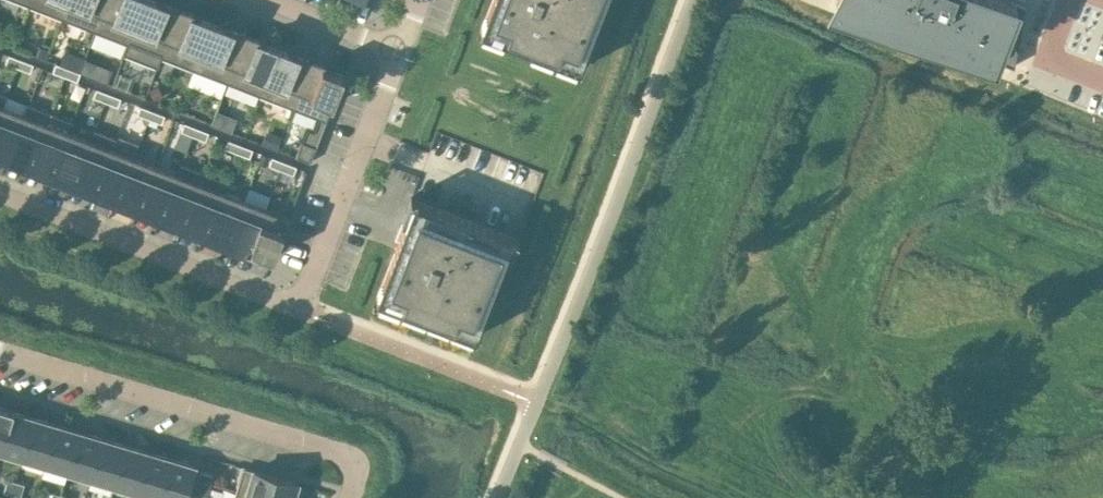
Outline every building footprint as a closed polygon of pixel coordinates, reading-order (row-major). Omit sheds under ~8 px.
[(62,18),(69,0),(31,0),(29,5),(62,18)] [(95,31),(107,0),(69,0),(62,18),(95,31)] [(127,43),(128,44),(145,0),(107,0),(95,31),(127,43)] [(162,57),(161,56),(180,6),(164,0),(162,0),(161,3),(154,0),(145,0),(128,44),(127,43),(123,53),(158,67),(162,57)] [(481,29),(484,30),(486,25),(507,33),(505,38),(532,49),(534,43),(556,52),(553,57),(557,58),(559,53),(580,61),(578,67),(581,68),(583,61),(585,62),(588,53),(587,52),(607,0),(492,0),(487,13),(485,13),(482,22),(483,22),(481,29)] [(891,17),(892,13),(915,22),(913,26),(1014,65),(1025,4),(1016,0),(846,0),(891,17)] [(161,56),(162,57),(194,69),(212,22),(197,17),(198,13),(180,6),(161,56)] [(194,69),(227,82),(246,32),(228,25),(227,28),(212,22),(194,69)] [(227,82),(260,95),(278,48),(263,42),(264,39),(246,32),(227,82)] [(260,95),(293,107),(312,58),(294,51),(293,54),(278,48),(260,95)] [(6,62),(18,66),(21,58),(9,54),(6,62)] [(18,66),(30,71),(33,63),(21,58),(18,66)] [(293,107),(326,121),(344,74),(329,68),(330,64),(312,58),(293,107)] [(53,70),(65,75),(68,67),(56,62),(53,70)] [(65,75),(77,80),(81,72),(68,67),(65,75)] [(94,96),(106,101),(109,92),(97,88),(94,96)] [(106,101),(118,105),(121,97),(109,92),(106,101)] [(31,163),(51,112),(28,103),(24,113),(25,113),(9,154),(31,163)] [(9,154),(25,113),(24,113),(3,105),(0,113),(0,150),(9,154)] [(138,113),(150,118),(153,110),(141,105),(138,113)] [(150,118),(162,122),(165,114),(153,110),(150,118)] [(69,130),(70,131),(74,121),(51,112),(31,163),(53,171),(69,130)] [(181,130),(194,135),(197,127),(185,122),(181,130)] [(194,135),(206,139),(209,131),(197,127),(194,135)] [(97,188),(113,148),(114,148),(117,138),(94,128),(90,139),(91,139),(75,180),(97,188)] [(75,180),(91,139),(90,139),(70,131),(69,130),(53,171),(75,180)] [(225,147),(238,152),(241,144),(228,139),(225,147)] [(296,155),(311,161),(317,146),(301,140),(296,155)] [(238,152),(250,157),(253,148),(241,144),(238,152)] [(119,197),(135,156),(114,148),(113,148),(97,188),(119,197)] [(141,205),(157,165),(135,156),(119,197),(141,205)] [(269,164),(281,169),(285,161),(272,156),(269,164)] [(281,169),(294,174),(297,165),(285,161),(281,169)] [(185,222),(205,171),(181,162),(178,173),(179,173),(163,214),(185,222)] [(179,173),(178,173),(157,165),(141,205),(163,214),(179,173)] [(223,190),(227,180),(205,171),(185,222),(207,231),(223,190)] [(207,231),(229,239),(245,199),(223,190),(207,231)] [(379,290),(376,297),(379,298),(382,292),(403,300),(400,306),(428,317),(430,311),(451,319),(449,325),(452,326),(454,321),(476,329),(473,334),(476,336),(479,329),(480,330),(484,320),(483,320),(515,236),(415,197),(383,281),(381,280),(378,289),(379,290)] [(229,239),(251,248),(266,207),(245,199),(229,239)] [(251,248),(273,257),(289,216),(266,207),(251,248)] [(1,449),(12,410),(13,410),(10,409),(9,409),(0,406),(0,449),(1,449)] [(1,449),(23,456),(35,417),(13,410),(12,410),(1,449)] [(35,417),(23,456),(46,463),(57,424),(35,417)] [(57,424),(46,463),(68,470),(80,431),(79,430),(75,429),(61,425),(61,424),(57,423),(57,424)] [(80,431),(68,470),(91,476),(103,437),(100,436),(99,436),(85,432),(85,431),(81,430),(81,431),(80,431)] [(103,437),(91,476),(114,483),(125,444),(103,437)] [(125,444),(114,483),(136,490),(148,451),(125,444)] [(148,451),(136,490),(159,497),(170,457),(148,451)] [(159,497),(164,497),(184,497),(194,464),(170,457),(159,497)] [(243,466),(236,490),(263,497),(293,497),(298,483),(243,466)] [(200,470),(198,478),(210,482),(213,474),(200,470)] [(8,478),(4,491),(12,493),(16,480),(8,478)] [(16,480),(12,493),(21,496),(24,483),(16,480)] [(236,490),(234,497),(263,497),(236,490)]
